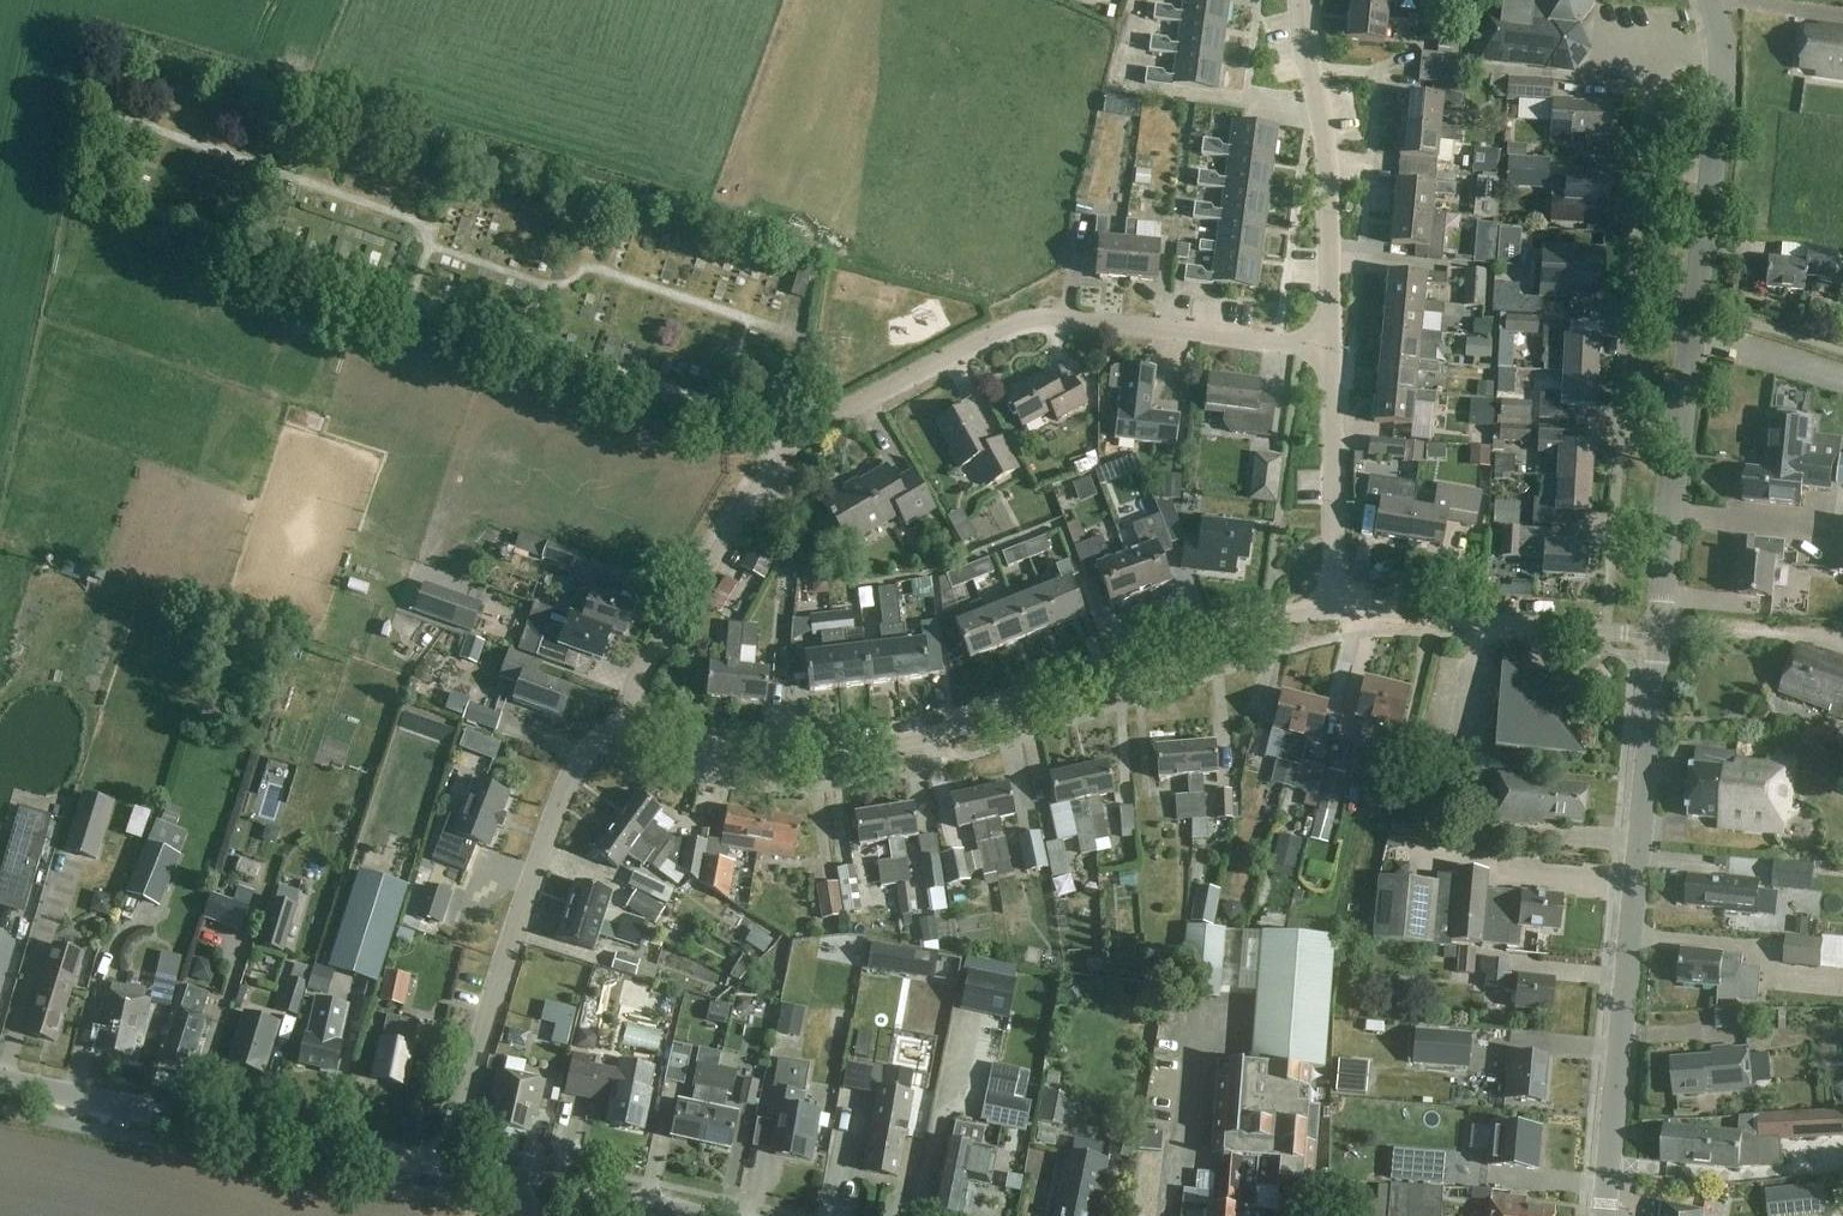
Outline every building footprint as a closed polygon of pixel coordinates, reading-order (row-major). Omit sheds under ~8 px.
[(1182,24),(1182,20),(1227,26),(1230,0),(1185,0),(1183,15),(1174,14),(1170,9),(1156,7),(1153,20),(1182,24)] [(1348,10),(1383,13),(1383,9),(1384,0),(1349,0),(1348,10)] [(1491,8),(1470,39),(1479,61),(1570,72),(1584,53),(1574,30),(1593,5),(1591,0),(1497,0),(1491,8)] [(1383,13),(1348,10),(1345,40),(1380,44),(1382,21),(1406,23),(1407,11),(1383,9),(1383,13)] [(1149,52),(1178,56),(1178,52),(1223,58),(1227,26),(1182,20),(1182,24),(1179,47),(1169,45),(1167,41),(1151,39),(1149,52)] [(1842,78),(1842,29),(1819,25),(1818,30),(1807,29),(1802,68),(1819,70),(1818,75),(1842,78)] [(1178,52),(1178,56),(1175,79),(1166,77),(1163,74),(1147,72),(1145,86),(1173,89),(1174,85),(1218,91),(1223,58),(1178,52)] [(1418,54),(1418,68),(1456,70),(1457,57),(1418,54)] [(1455,84),(1456,70),(1418,68),(1417,82),(1455,84)] [(1490,88),(1507,88),(1507,79),(1490,78),(1490,88)] [(1507,79),(1507,88),(1506,101),(1528,102),(1528,121),(1549,122),(1548,138),(1568,139),(1569,132),(1607,134),(1609,105),(1572,102),(1572,98),(1551,96),(1552,81),(1507,79)] [(1441,130),(1441,125),(1443,107),(1464,109),(1465,98),(1443,95),(1443,99),(1407,96),(1403,126),(1441,130)] [(1231,155),(1275,161),(1279,128),(1236,122),(1232,149),(1221,148),(1219,144),(1203,142),(1201,155),(1231,159),(1231,155)] [(1441,130),(1403,126),(1401,156),(1400,156),(1400,157),(1438,161),(1439,159),(1438,159),(1440,142),(1461,144),(1463,127),(1441,125),(1441,130)] [(1474,150),(1472,174),(1496,176),(1498,152),(1474,150)] [(1197,186),(1226,190),(1227,188),(1271,193),(1275,161),(1231,155),(1231,159),(1228,180),(1217,179),(1215,175),(1199,173),(1197,186)] [(1337,156),(1336,167),(1358,170),(1360,158),(1337,156)] [(1506,188),(1547,190),(1549,162),(1508,159),(1506,188)] [(1456,198),(1457,187),(1458,172),(1436,170),(1434,187),(1397,184),(1397,185),(1398,185),(1395,215),(1432,219),(1433,215),(1434,196),(1456,198)] [(1476,195),(1492,194),(1491,176),(1474,177),(1476,195)] [(1603,209),(1605,178),(1562,176),(1561,195),(1549,194),(1547,223),(1578,224),(1579,208),(1603,209)] [(1267,224),(1271,193),(1227,188),(1226,190),(1223,214),(1214,212),(1210,207),(1194,205),(1192,219),(1222,222),(1223,218),(1267,224)] [(370,251),(378,225),(291,198),(283,224),(370,251)] [(1093,209),(1077,205),(1075,216),(1090,220),(1093,209)] [(1432,219),(1395,215),(1392,245),(1429,249),(1432,226),(1453,228),(1454,217),(1433,215),(1432,219)] [(1263,257),(1267,224),(1223,218),(1222,222),(1219,245),(1203,243),(1202,253),(1218,255),(1219,251),(1263,257)] [(1130,244),(1126,243),(1107,241),(1109,221),(1098,220),(1095,241),(1100,241),(1095,277),(1126,281),(1130,244)] [(1130,244),(1126,281),(1156,285),(1161,247),(1136,244),(1138,224),(1129,223),(1126,243),(1130,244)] [(1494,265),(1498,225),(1478,224),(1474,263),(1494,265)] [(1508,255),(1525,256),(1527,229),(1510,228),(1509,237),(1508,255)] [(1773,253),(1795,253),(1795,240),(1773,240),(1773,253)] [(1188,262),(1189,248),(1175,247),(1174,262),(1188,262)] [(1542,248),(1540,295),(1601,297),(1604,250),(1582,249),(1582,250),(1542,248)] [(1833,280),(1835,252),(1799,248),(1797,264),(1765,261),(1762,289),(1802,292),(1803,277),(1833,280)] [(1258,290),(1263,257),(1219,251),(1218,255),(1215,278),(1206,277),(1202,271),(1186,269),(1184,285),(1213,289),(1214,285),(1258,290)] [(804,299),(811,274),(799,270),(791,296),(804,299)] [(1483,308),(1486,272),(1465,271),(1463,307),(1483,308)] [(1421,307),(1421,302),(1423,285),(1444,287),(1445,276),(1424,274),(1424,277),(1387,274),(1384,304),(1421,307)] [(1492,292),(1492,297),(1491,314),(1516,315),(1517,293),(1492,292)] [(1418,337),(1418,332),(1420,314),(1441,316),(1442,305),(1421,302),(1421,307),(1384,304),(1381,334),(1418,337)] [(1537,335),(1538,319),(1505,317),(1504,334),(1512,334),(1537,335)] [(1477,321),(1476,337),(1489,338),(1490,322),(1477,321)] [(1543,372),(1563,373),(1563,371),(1597,373),(1599,338),(1568,337),(1568,324),(1544,323),(1542,349),(1544,349),(1544,356),(1543,357),(1542,358),(1541,360),(1541,361),(1541,363),(1541,364),(1542,365),(1543,366),(1543,372)] [(1415,367),(1415,362),(1417,344),(1438,346),(1440,334),(1418,332),(1418,337),(1381,334),(1378,363),(1415,367)] [(1498,334),(1496,367),(1510,368),(1512,334),(1504,334),(1498,334)] [(1465,340),(1464,358),(1489,359),(1490,341),(1465,340)] [(1412,396),(1413,392),(1414,373),(1436,375),(1437,364),(1415,362),(1415,367),(1378,363),(1376,393),(1412,396)] [(1123,370),(1114,370),(1110,373),(1109,390),(1121,392),(1115,441),(1174,447),(1177,417),(1149,414),(1154,371),(1123,367),(1123,370)] [(1058,388),(1048,371),(1004,395),(1022,428),(1052,412),(1056,420),(1086,404),(1073,380),(1058,388)] [(1563,371),(1563,373),(1562,393),(1541,392),(1540,417),(1564,418),(1565,406),(1595,407),(1597,373),(1563,371)] [(1268,444),(1274,397),(1257,394),(1259,382),(1210,375),(1205,412),(1246,417),(1243,441),(1268,444)] [(1490,396),(1492,384),(1478,382),(1477,394),(1490,396)] [(1778,384),(1777,397),(1785,398),(1786,385),(1778,384)] [(1413,392),(1412,396),(1376,393),(1373,423),(1430,429),(1434,394),(1413,392)] [(1471,400),(1469,425),(1492,427),(1494,402),(1471,400)] [(1499,422),(1529,423),(1530,403),(1500,401),(1499,422)] [(989,446),(968,406),(936,424),(952,451),(949,453),(958,469),(972,462),(985,487),(1018,470),(1001,439),(989,446)] [(1812,445),(1814,416),(1771,413),(1767,469),(1744,467),(1742,501),(1800,505),(1801,487),(1829,489),(1831,459),(1803,457),(1804,444),(1812,445)] [(1528,444),(1529,423),(1499,422),(1498,442),(1528,444)] [(1553,476),(1591,478),(1593,444),(1585,443),(1585,432),(1538,429),(1536,452),(1554,453),(1553,476)] [(1429,438),(1428,448),(1465,451),(1466,441),(1429,438)] [(1423,464),(1425,445),(1368,439),(1366,459),(1423,464)] [(1469,449),(1469,462),(1488,463),(1488,450),(1469,449)] [(1077,475),(1097,468),(1095,453),(1086,456),(1087,461),(1074,465),(1077,475)] [(1275,505),(1280,460),(1256,457),(1250,502),(1275,505)] [(895,482),(886,467),(824,504),(848,545),(900,515),(906,526),(934,510),(911,472),(895,482)] [(1591,478),(1553,476),(1551,500),(1533,499),(1531,522),(1558,524),(1559,509),(1588,511),(1591,478)] [(1156,483),(1156,495),(1163,496),(1163,502),(1180,502),(1181,477),(1165,477),(1165,484),(1156,483)] [(1408,542),(1415,510),(1393,505),(1397,484),(1371,479),(1366,502),(1380,505),(1373,535),(1408,542)] [(1415,510),(1408,542),(1440,549),(1446,522),(1474,528),(1481,496),(1439,487),(1433,513),(1415,510)] [(1518,527),(1518,505),(1493,504),(1493,526),(1518,527)] [(1123,554),(1139,595),(1169,584),(1156,550),(1170,545),(1160,516),(1131,526),(1139,548),(1123,554)] [(1834,521),(1828,574),(1842,576),(1842,522),(1834,521)] [(1073,523),(1066,526),(1074,547),(1080,545),(1078,540),(1084,538),(1078,522),(1073,523)] [(1186,539),(1183,570),(1207,572),(1227,574),(1227,570),(1228,563),(1228,559),(1246,561),(1250,527),(1202,522),(1200,540),(1186,539)] [(968,528),(954,537),(961,549),(975,541),(968,528)] [(1540,578),(1585,580),(1586,547),(1551,546),(1551,531),(1501,530),(1501,559),(1541,560),(1540,578)] [(734,531),(724,549),(734,556),(745,537),(734,531)] [(571,571),(577,555),(519,534),(514,549),(571,571)] [(1023,545),(1028,560),(1049,552),(1044,537),(1023,545)] [(1139,595),(1123,554),(1109,559),(1101,537),(1080,545),(1074,547),(1084,576),(1097,572),(1110,606),(1139,595)] [(1784,564),(1786,542),(1738,538),(1735,582),(1741,582),(1739,595),(1771,598),(1774,563),(1784,564)] [(762,579),(776,553),(753,541),(740,567),(762,579)] [(1007,568),(1028,560),(1023,545),(1001,554),(1007,568)] [(967,567),(973,582),(993,574),(987,559),(967,567)] [(1074,578),(1068,564),(1054,569),(1059,584),(1040,591),(1054,627),(1083,615),(1071,583),(1078,580),(1077,577),(1074,578)] [(951,590),(973,582),(967,567),(945,576),(951,590)] [(716,570),(703,601),(717,607),(731,577),(716,570)] [(581,621),(611,633),(623,637),(633,610),(603,599),(609,582),(580,571),(569,601),(587,607),(581,621)] [(814,595),(811,574),(791,577),(794,597),(814,595)] [(471,634),(481,606),(423,585),(413,613),(471,634)] [(887,590),(897,682),(928,679),(928,677),(924,643),(907,645),(905,627),(902,627),(898,588),(887,590)] [(868,685),(897,682),(887,590),(877,591),(881,631),(879,632),(881,648),(864,649),(868,685)] [(1013,602),(1026,638),(1054,627),(1040,591),(1013,602)] [(985,614),(998,649),(1026,638),(1013,602),(1010,595),(999,599),(1001,607),(985,614)] [(183,612),(187,602),(169,596),(165,606),(183,612)] [(998,649),(985,614),(981,602),(968,606),(973,618),(956,625),(970,660),(998,649)] [(834,635),(844,634),(854,633),(852,611),(832,614),(834,635)] [(821,636),(834,635),(832,614),(810,616),(812,637),(821,636)] [(611,633),(581,621),(570,617),(565,631),(547,624),(535,657),(560,666),(567,647),(591,656),(601,660),(611,633)] [(742,628),(744,625),(728,623),(724,668),(710,666),(707,697),(735,700),(738,669),(740,651),(742,628)] [(758,626),(744,625),(742,628),(740,651),(755,653),(758,626)] [(936,627),(923,628),(924,643),(928,677),(941,676),(936,627)] [(868,685),(864,649),(846,651),(844,634),(834,635),(840,688),(868,685)] [(834,635),(821,636),(823,654),(805,656),(809,691),(840,688),(834,635)] [(476,665),(484,643),(467,637),(459,659),(476,665)] [(1795,646),(1778,692),(1829,711),(1828,714),(1842,720),(1842,660),(1824,653),(1823,657),(1795,646)] [(1437,647),(1431,660),(1447,668),(1454,655),(1437,647)] [(562,720),(572,690),(536,678),(540,665),(509,654),(500,680),(519,686),(513,703),(562,720)] [(1535,700),(1502,661),(1503,656),(1501,656),(1492,749),(1584,755),(1584,754),(1579,753),(1549,717),(1560,708),(1546,691),(1535,700)] [(766,703),(769,672),(738,669),(735,700),(766,703)] [(1371,745),(1375,732),(1387,686),(1364,680),(1355,717),(1367,720),(1353,771),(1364,774),(1371,745)] [(1387,686),(1375,732),(1387,735),(1389,726),(1400,728),(1410,692),(1387,686)] [(1283,787),(1305,701),(1282,695),(1272,731),(1283,734),(1271,784),(1283,787)] [(1443,697),(1424,697),(1424,723),(1443,723),(1443,697)] [(1328,707),(1305,701),(1283,787),(1294,790),(1307,740),(1318,743),(1328,707)] [(495,732),(501,715),(467,704),(462,721),(495,732)] [(1799,717),(1792,737),(1816,745),(1823,725),(1799,717)] [(490,759),(496,739),(458,727),(451,747),(490,759)] [(1189,795),(1191,822),(1193,822),(1194,841),(1207,840),(1202,776),(1215,775),(1213,743),(1184,746),(1187,777),(1189,795)] [(1371,745),(1364,774),(1357,802),(1369,805),(1384,748),(1371,745)] [(1158,780),(1187,777),(1184,746),(1156,748),(1158,780)] [(1718,822),(1717,829),(1782,836),(1784,815),(1787,815),(1793,763),(1767,760),(1766,769),(1734,765),(1733,771),(1693,767),(1688,819),(1718,822)] [(1079,769),(1095,843),(1109,839),(1100,804),(1112,801),(1110,795),(1114,794),(1107,763),(1079,769)] [(1097,853),(1095,843),(1079,769),(1050,775),(1057,806),(1059,806),(1060,810),(1071,808),(1082,856),(1097,853)] [(1327,845),(1344,775),(1327,771),(1310,841),(1327,845)] [(1582,824),(1585,787),(1546,784),(1547,778),(1500,773),(1495,822),(1543,826),(1544,821),(1582,824)] [(1374,806),(1392,810),(1399,781),(1381,777),(1374,806)] [(1316,808),(1321,784),(1308,781),(1303,805),(1316,808)] [(489,850),(510,796),(474,782),(460,818),(451,814),(433,861),(466,875),(478,845),(489,850)] [(984,823),(995,879),(998,878),(999,882),(1013,880),(1000,819),(1015,816),(1008,785),(977,791),(984,823)] [(985,881),(995,879),(984,823),(977,791),(952,797),(958,828),(972,825),(977,852),(965,855),(964,850),(940,855),(947,886),(970,881),(969,876),(983,873),(985,881)] [(1216,821),(1233,820),(1232,791),(1215,791),(1216,821)] [(82,794),(65,852),(96,862),(114,803),(82,794)] [(705,855),(708,839),(707,839),(706,842),(687,839),(673,839),(652,824),(661,811),(638,795),(616,825),(638,842),(639,841),(653,850),(652,851),(666,862),(691,880),(698,884),(705,855)] [(1176,823),(1191,822),(1189,795),(1174,796),(1176,823)] [(895,886),(898,904),(899,904),(901,917),(913,915),(911,902),(912,902),(904,841),(919,838),(914,806),(885,811),(889,843),(892,862),(895,886)] [(1121,839),(1134,838),(1132,807),(1119,808),(1121,839)] [(118,838),(134,843),(143,814),(127,808),(118,838)] [(721,848),(757,854),(765,816),(728,810),(721,848)] [(1388,836),(1404,839),(1412,840),(1415,823),(1407,822),(1409,813),(1392,810),(1388,836)] [(861,847),(889,843),(885,811),(856,815),(861,847)] [(765,816),(757,854),(795,860),(801,822),(765,816)] [(1310,833),(1312,820),(1304,819),(1302,832),(1310,833)] [(657,875),(666,862),(652,851),(653,850),(639,841),(638,842),(616,825),(595,854),(617,870),(627,857),(641,866),(642,864),(657,875)] [(1025,873),(1047,868),(1039,833),(1017,838),(1025,873)] [(1404,839),(1388,836),(1386,849),(1401,852),(1404,839)] [(1294,873),(1301,845),(1281,840),(1274,868),(1294,873)] [(1052,879),(1069,875),(1062,841),(1045,845),(1052,879)] [(144,848),(126,894),(158,907),(177,862),(144,848)] [(233,855),(227,872),(249,879),(255,862),(233,855)] [(705,855),(698,884),(729,900),(735,863),(705,855)] [(924,892),(942,890),(938,857),(920,859),(924,892)] [(892,862),(877,864),(880,888),(895,886),(892,862)] [(843,914),(861,911),(853,867),(836,870),(843,914)] [(1456,869),(1455,877),(1438,875),(1438,883),(1379,877),(1373,940),(1431,946),(1431,941),(1449,942),(1506,947),(1507,925),(1522,927),(1558,930),(1561,897),(1521,894),(1521,899),(1486,896),(1487,891),(1485,891),(1487,872),(1456,869)] [(1812,892),(1814,874),(1774,870),(1772,888),(1812,892)] [(377,985),(407,888),(358,873),(328,970),(377,985)] [(634,875),(628,888),(666,905),(672,892),(634,875)] [(1728,881),(1689,876),(1686,906),(1724,911),(1724,914),(1755,918),(1759,881),(1728,877),(1728,881)] [(821,920),(842,917),(836,883),(815,887),(821,920)] [(568,912),(640,937),(645,922),(624,915),(623,916),(605,910),(611,895),(577,884),(568,912)] [(415,917),(441,926),(452,894),(425,885),(415,917)] [(239,932),(254,892),(238,886),(232,902),(212,894),(203,919),(239,932)] [(1212,928),(1220,892),(1197,887),(1189,923),(1212,928)] [(1303,902),(1305,892),(1294,890),(1292,899),(1303,902)] [(654,926),(663,910),(634,893),(625,909),(654,926)] [(952,904),(966,902),(964,893),(950,896),(952,904)] [(284,954),(297,907),(272,900),(259,946),(284,954)] [(1229,903),(1222,907),(1231,920),(1244,912),(1240,905),(1229,903)] [(636,948),(640,937),(568,912),(558,941),(592,952),(597,935),(636,948)] [(934,918),(920,920),(923,944),(938,941),(934,918)] [(1799,920),(1798,936),(1808,937),(1810,921),(1799,920)] [(762,953),(771,938),(751,926),(742,940),(762,953)] [(415,931),(400,927),(396,939),(411,944),(415,931)] [(1256,1187),(1256,1188),(1277,1190),(1278,1180),(1313,1183),(1319,1109),(1307,1108),(1311,1070),(1322,1071),(1333,940),(1261,934),(1261,937),(1225,933),(1225,931),(1187,928),(1182,998),(1255,1004),(1250,1066),(1216,1064),(1209,1158),(1217,1158),(1222,1159),(1222,1161),(1227,1161),(1227,1159),(1256,1161),(1254,1187),(1256,1187)] [(1787,938),(1785,966),(1819,969),(1822,942),(1787,938)] [(1431,941),(1431,946),(1430,958),(1458,961),(1456,974),(1472,976),(1475,950),(1449,948),(1449,942),(1431,941)] [(56,1043),(84,955),(56,946),(28,1034),(56,1043)] [(933,980),(937,957),(873,947),(870,971),(933,980)] [(1737,1004),(1742,957),(1682,950),(1678,985),(1717,989),(1716,1001),(1737,1004)] [(634,977),(639,961),(615,954),(611,970),(634,977)] [(741,980),(752,961),(739,955),(729,974),(741,980)] [(962,969),(968,971),(1014,980),(1017,966),(965,955),(962,969)] [(159,958),(155,980),(175,984),(179,962),(159,958)] [(1101,959),(1087,961),(1088,971),(1102,972),(1101,959)] [(1551,1011),(1553,979),(1508,975),(1509,962),(1483,960),(1481,973),(1487,974),(1486,988),(1517,991),(1515,1008),(1551,1011)] [(654,983),(659,967),(640,961),(635,977),(654,983)] [(297,1016),(311,969),(295,964),(280,1011),(297,1016)] [(315,967),(308,989),(326,995),(333,973),(315,967)] [(403,1007),(410,977),(385,971),(378,1002),(403,1007)] [(968,971),(960,1009),(999,1018),(993,1045),(1003,1047),(1017,981),(968,971)] [(625,980),(621,996),(648,1003),(649,1003),(653,987),(625,980)] [(106,990),(97,1030),(102,1031),(98,1051),(132,1059),(137,1040),(143,1038),(150,1004),(142,1003),(145,990),(110,982),(108,991),(106,990)] [(190,1052),(195,1054),(206,1020),(201,1018),(208,995),(182,987),(158,1061),(184,1069),(190,1052)] [(337,1073),(352,1007),(316,999),(301,1064),(337,1073)] [(1759,1002),(1758,1023),(1779,1024),(1780,1003),(1759,1002)] [(547,1003),(542,1021),(556,1025),(551,1044),(566,1047),(575,1010),(547,1003)] [(622,1028),(624,1004),(606,1003),(604,1027),(622,1028)] [(713,1003),(709,1023),(725,1026),(729,1007),(713,1003)] [(783,1005),(777,1033),(799,1037),(805,1010),(783,1005)] [(262,1070),(275,1024),(243,1014),(229,1060),(262,1070)] [(405,1088),(414,1050),(411,1049),(417,1024),(388,1018),(374,1081),(405,1088)] [(596,1033),(579,1029),(575,1046),(592,1050),(596,1033)] [(1467,1070),(1470,1035),(1413,1030),(1411,1066),(1467,1070)] [(696,1063),(695,1063),(689,1062),(692,1048),(673,1044),(664,1081),(692,1087),(692,1088),(694,1089),(690,1107),(679,1104),(672,1139),(700,1145),(711,1097),(718,1067),(696,1062),(696,1063)] [(1750,1057),(1749,1045),(1710,1049),(1711,1056),(1671,1059),(1675,1098),(1703,1095),(1703,1092),(1710,1092),(1710,1095),(1753,1091),(1753,1083),(1771,1082),(1768,1055),(1750,1057)] [(618,1070),(590,1064),(591,1056),(572,1052),(564,1093),(611,1103),(607,1126),(643,1133),(650,1095),(647,1094),(652,1069),(619,1063),(618,1070)] [(1544,1056),(1508,1053),(1503,1098),(1540,1102),(1540,1103),(1542,1103),(1547,1056),(1544,1056)] [(711,1097),(700,1145),(730,1151),(737,1117),(724,1114),(728,1095),(731,1096),(737,1071),(735,1071),(737,1059),(721,1055),(721,1056),(720,1056),(718,1067),(711,1097)] [(773,1089),(768,1117),(783,1120),(782,1125),(776,1152),(776,1155),(811,1163),(822,1113),(801,1109),(804,1094),(809,1066),(778,1061),(773,1089)] [(883,1092),(887,1069),(850,1063),(845,1092),(880,1097),(881,1093),(881,1092),(883,1092)] [(1337,1066),(1335,1095),(1362,1097),(1365,1068),(1337,1066)] [(910,1097),(908,1097),(912,1074),(887,1069),(883,1092),(881,1092),(881,1093),(880,1097),(867,1172),(897,1177),(910,1097)] [(537,1117),(545,1084),(499,1073),(493,1099),(500,1100),(495,1124),(528,1132),(531,1116),(537,1117)] [(753,1107),(759,1083),(743,1080),(738,1104),(753,1107)] [(1025,1129),(1031,1099),(992,1092),(987,1122),(1025,1129)] [(1062,1125),(1068,1096),(1045,1092),(1039,1120),(1062,1125)] [(569,1097),(564,1117),(577,1120),(582,1100),(569,1097)] [(749,1115),(748,1143),(766,1144),(767,1116),(749,1115)] [(1751,1116),(1751,1138),(1666,1128),(1662,1163),(1738,1172),(1739,1172),(1771,1169),(1774,1143),(1842,1143),(1842,1115),(1751,1116)] [(1540,1129),(1491,1124),(1487,1166),(1536,1170),(1540,1129)] [(1162,1152),(1163,1132),(1142,1130),(1139,1150),(1162,1152)] [(1131,1161),(1136,1137),(1112,1132),(1108,1156),(1131,1161)] [(997,1149),(949,1140),(943,1173),(939,1172),(932,1211),(957,1215),(962,1215),(969,1183),(989,1187),(997,1149)] [(1453,1153),(1453,1178),(1474,1178),(1475,1153),(1453,1153)] [(1393,1155),(1391,1181),(1441,1185),(1443,1159),(1393,1155)] [(1256,1188),(1256,1187),(1254,1187),(1256,1161),(1227,1159),(1227,1161),(1222,1161),(1222,1159),(1217,1158),(1216,1174),(1196,1172),(1195,1190),(1182,1189),(1181,1203),(1209,1206),(1208,1215),(1254,1215),(1256,1188)] [(1107,1168),(1064,1159),(1056,1198),(1058,1199),(1054,1215),(1096,1215),(1107,1168)] [(1826,1214),(1822,1184),(1766,1190),(1769,1215),(1811,1215),(1826,1214)] [(1442,1189),(1390,1185),(1388,1215),(1440,1215),(1442,1189)] [(1554,1207),(1526,1205),(1527,1199),(1493,1196),(1491,1215),(1553,1215),(1554,1207)] [(1709,1210),(1668,1202),(1665,1215),(1707,1215),(1709,1210)]
